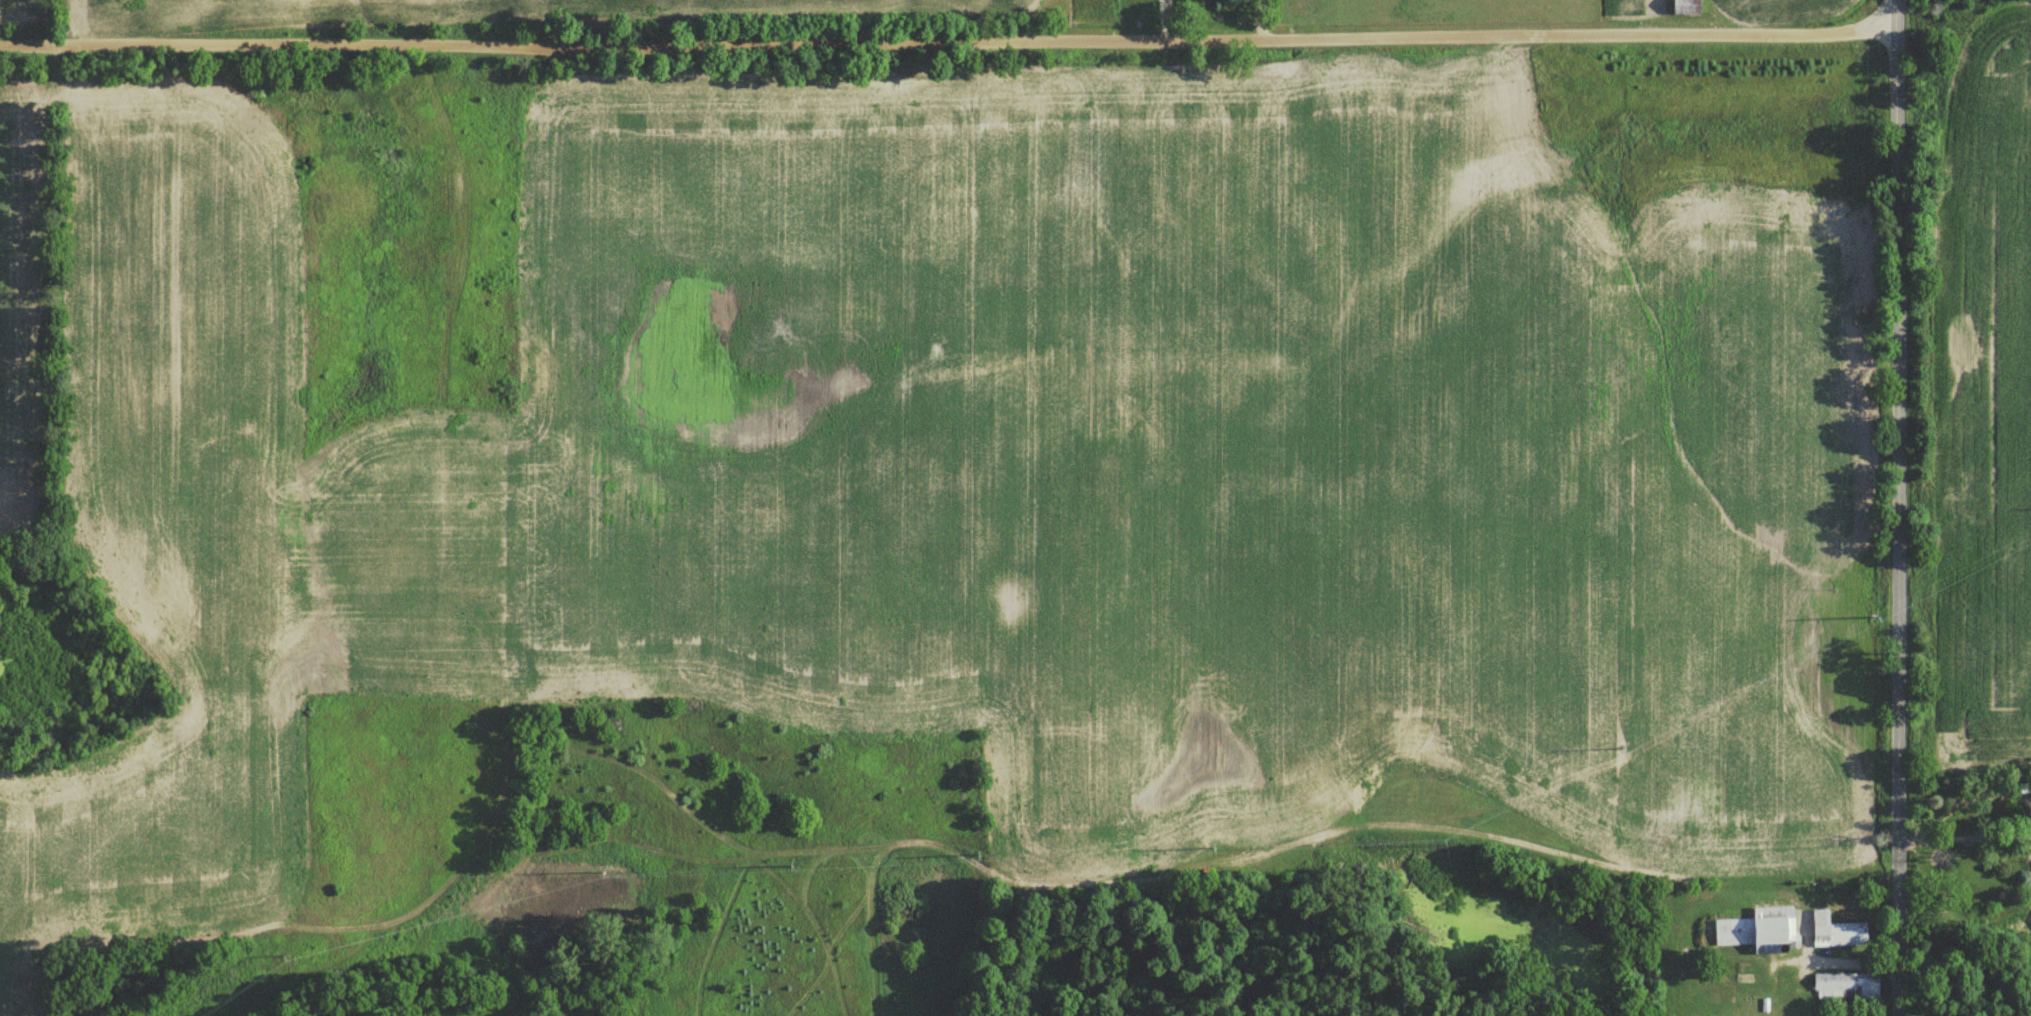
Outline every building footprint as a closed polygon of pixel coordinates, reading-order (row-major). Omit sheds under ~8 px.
[(1866,945),(1865,922),(1828,923),(1828,910),(1812,910),(1813,947),(1866,945)] [(1753,953),(1799,952),(1799,935),(1794,935),(1793,917),(1714,919),(1715,945),(1753,944),(1753,953)] [(1878,999),(1878,973),(1813,973),(1813,999),(1878,999)]
